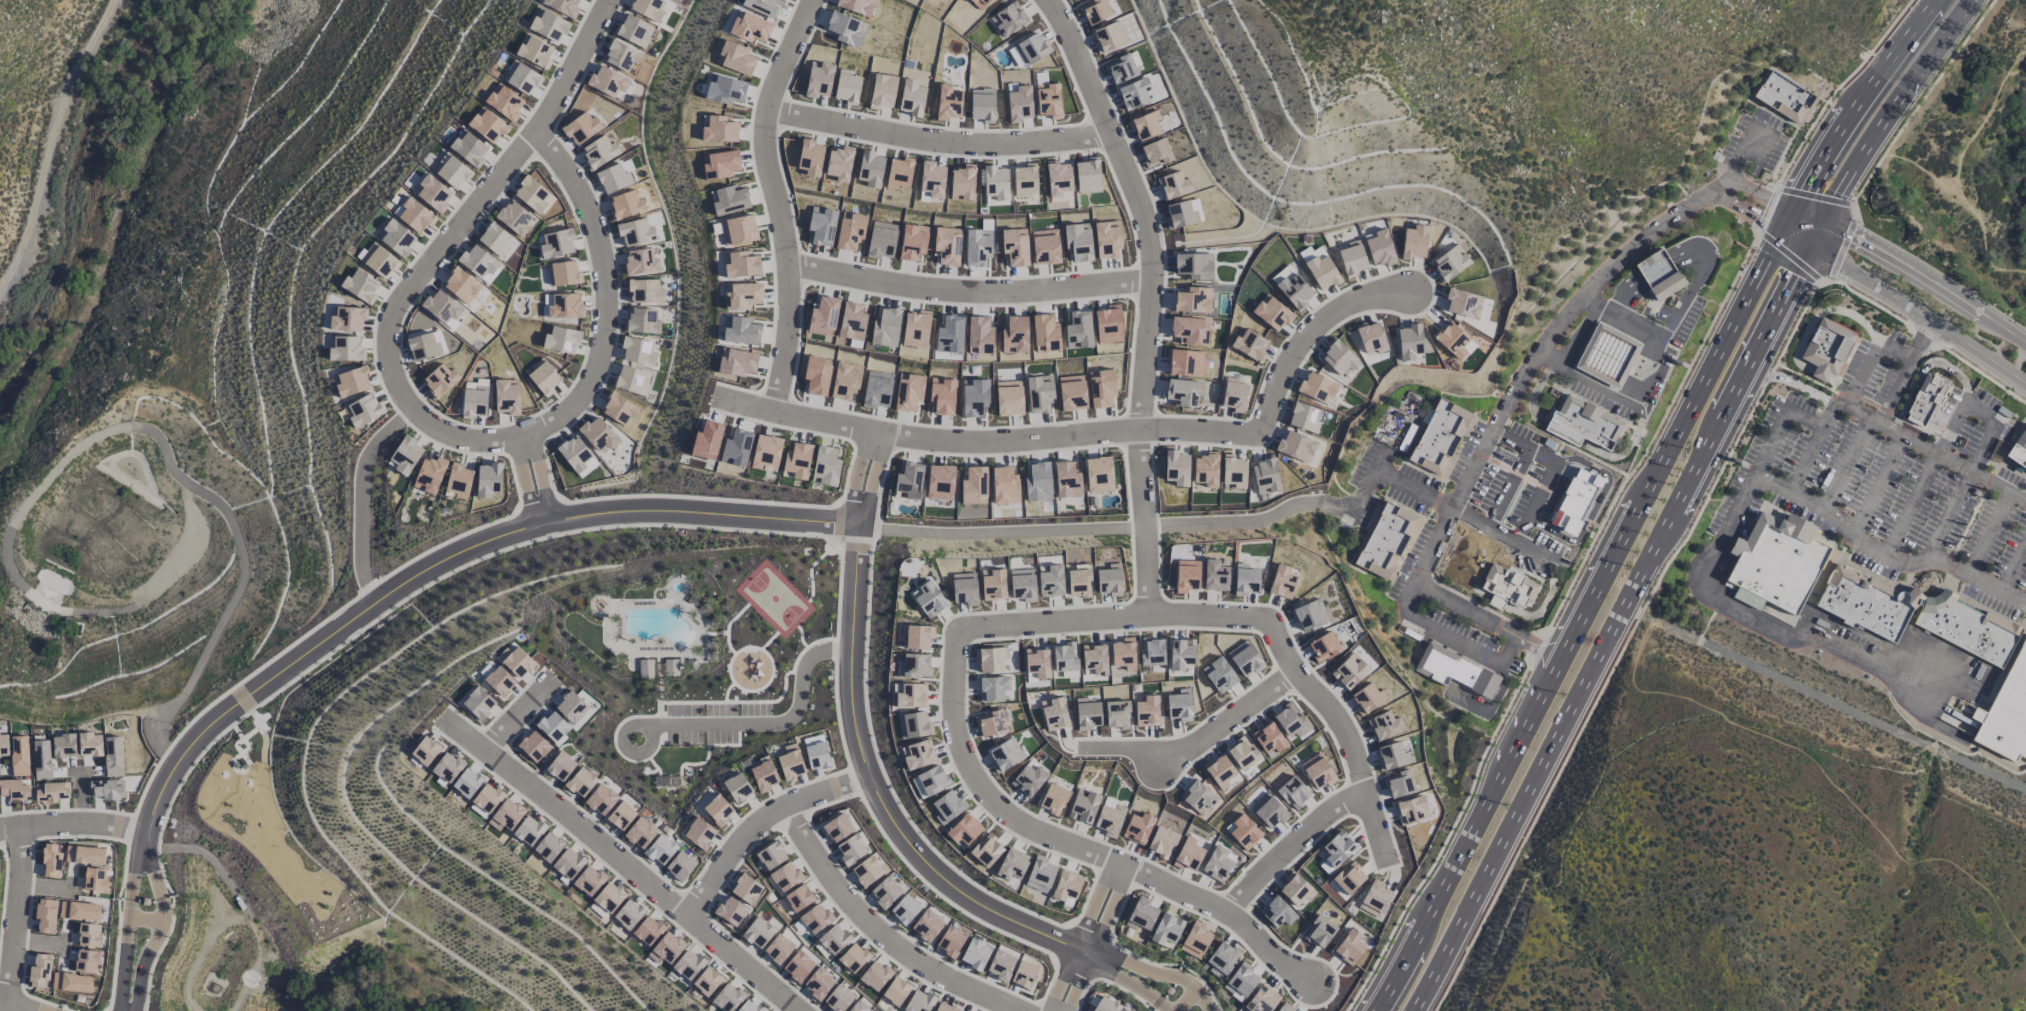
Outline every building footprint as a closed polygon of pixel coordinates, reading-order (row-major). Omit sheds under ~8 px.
[(572,18),(581,0),(542,0),(540,3),(572,18)] [(628,10),(657,22),(666,0),(632,0),(628,10)] [(559,33),(565,35),(570,21),(537,9),(528,31),(556,41),(559,33)] [(644,48),(654,27),(626,14),(622,24),(618,22),(613,34),(644,48)] [(514,57),(545,68),(553,45),(523,34),(514,57)] [(642,54),(612,39),(602,60),(628,73),(632,63),(636,65),(642,54)] [(749,49),(724,39),(715,63),(749,76),(757,58),(747,54),(749,49)] [(530,96),(541,76),(513,60),(502,81),(530,96)] [(617,90),(623,92),(629,79),(600,65),(595,75),(591,73),(585,85),(613,98),(617,90)] [(1772,71),(1814,98),(1796,127),(1754,101),(1772,71)] [(746,80),(709,75),(705,100),(731,103),(731,101),(743,103),(746,80)] [(510,123),(525,103),(498,83),(483,103),(510,123)] [(496,144),(507,124),(478,107),(467,127),(496,144)] [(1172,159),(1163,134),(1162,134),(1153,109),(1129,118),(1148,168),(1172,159)] [(601,129),(588,110),(561,127),(574,147),(601,129)] [(701,127),(701,141),(737,142),(738,122),(729,122),(729,116),(707,116),(707,127),(701,127)] [(448,147),(476,169),(483,160),(480,157),(488,148),(463,128),(448,147)] [(618,155),(607,134),(578,148),(589,170),(618,155)] [(851,149),(826,148),(825,175),(835,175),(835,181),(849,182),(851,149)] [(740,170),(737,150),(701,155),(704,181),(731,177),(731,171),(740,170)] [(884,156),(862,151),(856,181),(879,185),(884,156)] [(445,161),(442,158),(432,170),(457,190),(471,172),(450,155),(445,161)] [(912,162),(889,159),(885,184),(908,187),(912,162)] [(594,174),(604,195),(633,183),(628,171),(624,173),(619,163),(594,174)] [(412,191),(440,215),(447,206),(444,203),(452,194),(427,173),(412,191)] [(536,214),(551,196),(526,174),(518,183),(521,186),(514,194),(536,214)] [(750,208),(746,188),(736,190),(735,185),(714,189),(716,202),(712,202),(714,215),(750,208)] [(608,198),(612,209),(608,211),(611,221),(645,210),(641,198),(637,199),(634,189),(608,198)] [(433,217),(408,195),(393,213),(418,235),(433,217)] [(519,238),(534,222),(510,200),(495,216),(519,238)] [(830,247),(836,211),(811,207),(806,234),(811,235),(810,244),(830,247)] [(855,252),(856,243),(862,243),(866,216),(841,212),(836,249),(855,252)] [(719,221),(724,247),(757,239),(752,214),(719,221)] [(616,225),(618,238),(622,237),(624,247),(656,240),(653,226),(647,227),(645,218),(616,225)] [(417,237),(388,219),(376,240),(405,257),(417,237)] [(511,238),(492,221),(477,239),(501,258),(508,250),(504,247),(511,238)] [(898,226),(872,221),(865,257),(880,260),(881,256),(891,258),(898,226)] [(898,259),(918,262),(918,253),(925,254),(928,227),(903,224),(898,259)] [(1403,228),(1401,258),(1425,259),(1426,226),(1413,225),(1413,229),(1403,228)] [(960,228),(934,228),(933,255),(938,255),(938,265),(959,266),(960,228)] [(1371,267),(1394,263),(1387,228),(1373,231),(1374,237),(1365,239),(1371,267)] [(541,259),(575,253),(571,229),(542,234),(544,244),(539,245),(541,259)] [(1368,268),(1358,239),(1347,243),(1348,247),(1337,251),(1345,275),(1368,268)] [(398,259),(372,243),(359,262),(386,278),(398,259)] [(458,261),(487,285),(497,272),(494,270),(499,264),(473,243),(458,261)] [(1443,283),(1470,262),(1456,243),(1429,264),(1443,283)] [(624,276),(660,271),(658,258),(653,259),(651,248),(625,252),(627,263),(622,264),(624,276)] [(1635,266),(1661,249),(1683,284),(1657,301),(1635,266)] [(750,256),(749,250),(722,253),(725,278),(760,274),(758,255),(750,256)] [(1174,254),(1174,275),(1184,275),(1185,280),(1212,280),(1211,253),(1174,254)] [(1340,281),(1326,255),(1318,259),(1316,256),(1304,262),(1320,291),(1340,281)] [(581,284),(581,272),(576,272),(576,262),(546,263),(547,276),(552,276),(552,286),(581,284)] [(481,284),(454,267),(441,287),(469,304),(481,284)] [(368,303),(380,282),(355,269),(350,278),(345,276),(339,288),(368,303)] [(1284,278),(1275,284),(1297,313),(1307,305),(1304,302),(1313,295),(1296,273),(1286,281),(1284,278)] [(630,303),(663,302),(663,288),(658,289),(658,279),(629,280),(630,303)] [(726,310),(752,310),(752,303),(762,303),(762,283),(725,284),(726,310)] [(1183,292),(1174,292),(1173,311),(1209,312),(1210,288),(1183,287),(1183,292)] [(1448,299),(1445,311),(1476,320),(1483,297),(1448,287),(1445,298),(1448,299)] [(1283,322),(1287,325),(1294,315),(1265,293),(1250,312),(1276,331),(1283,322)] [(547,318),(584,318),(584,306),(579,306),(579,294),(552,294),(552,305),(547,305),(547,318)] [(832,336),(839,299),(816,295),(809,331),(832,336)] [(866,314),(861,313),(863,304),(843,302),(838,337),(862,340),(866,314)] [(361,332),(361,322),(366,322),(367,308),(330,307),(329,331),(361,332)] [(623,332),(659,333),(660,322),(655,321),(656,310),(629,309),(629,319),(624,319),(623,332)] [(897,346),(898,309),(880,309),(880,317),(872,317),(871,345),(897,346)] [(902,346),(927,347),(929,313),(919,312),(918,314),(904,312),(902,346)] [(935,352),(961,353),(962,316),(943,315),(942,328),(936,327),(935,352)] [(751,317),(724,316),(723,342),(759,344),(760,325),(751,324),(751,317)] [(1819,316),(1798,358),(1814,366),(1809,376),(1823,383),(1828,373),(1833,375),(1854,334),(1819,316)] [(1208,318),(1171,317),(1170,337),(1179,338),(1179,344),(1207,345),(1208,318)] [(1469,339),(1448,320),(1432,337),(1457,359),(1465,350),(1462,347),(1469,339)] [(1364,355),(1386,348),(1378,322),(1366,325),(1365,323),(1355,326),(1364,355)] [(1598,322),(1575,367),(1618,389),(1641,344),(1598,322)] [(1397,329),(1399,361),(1415,360),(1415,353),(1422,353),(1421,323),(1407,324),(1407,329),(1397,329)] [(582,332),(552,325),(549,335),(545,333),(542,347),(573,355),(575,343),(579,344),(582,332)] [(1229,346),(1257,362),(1269,342),(1245,328),(1239,338),(1236,335),(1229,346)] [(411,362),(442,354),(439,341),(435,342),(432,332),(405,339),(411,362)] [(360,336),(328,337),(328,361),(365,360),(364,348),(360,348),(360,336)] [(654,366),(657,352),(651,351),(653,342),(622,336),(620,349),(624,350),(622,361),(654,366)] [(1359,363),(1334,337),(1325,345),(1328,348),(1319,357),(1338,377),(1347,369),(1349,372),(1359,363)] [(757,353),(727,350),(726,357),(719,356),(717,374),(744,377),(745,372),(755,374),(757,353)] [(1202,376),(1202,351),(1166,350),(1166,363),(1169,363),(1168,375),(1202,376)] [(526,375),(544,396),(561,381),(543,360),(526,375)] [(644,396),(651,373),(620,364),(613,387),(644,396)] [(332,376),(339,398),(371,388),(364,366),(332,376)] [(1089,371),(1090,408),(1111,407),(1111,397),(1115,397),(1114,370),(1089,371)] [(1297,392),(1323,404),(1327,396),(1332,398),(1338,385),(1307,370),(1297,392)] [(1926,373),(1918,390),(1913,399),(1913,400),(1906,413),(1909,414),(1906,420),(1923,428),(1935,405),(1939,407),(1944,398),(1939,395),(1946,383),(1941,381),(1942,380),(1932,375),(1932,376),(1926,373)] [(897,374),(895,411),(914,412),(915,402),(922,403),(923,375),(897,374)] [(1054,402),(1051,375),(1042,377),(1042,376),(1025,378),(1029,414),(1049,412),(1048,403),(1054,402)] [(1084,376),(1059,376),(1060,411),(1086,410),(1084,376)] [(954,379),(930,378),(929,405),(934,405),(934,415),(953,415),(954,379)] [(988,379),(962,380),(963,417),(983,417),(983,407),(988,407),(988,379)] [(1165,400),(1174,400),(1174,407),(1201,408),(1203,382),(1166,380),(1165,400)] [(996,415),(1022,415),(1021,400),(1011,400),(1011,381),(995,382),(996,415)] [(1248,384),(1224,381),(1220,408),(1244,411),(1248,384)] [(602,400),(607,402),(600,412),(625,427),(637,407),(608,389),(602,400)] [(343,405),(352,428),(383,416),(375,393),(343,405)] [(1567,394),(1557,413),(1553,411),(1551,415),(1552,416),(1544,430),(1577,447),(1582,438),(1609,452),(1624,424),(1601,412),(1601,410),(1585,402),(1584,403),(1567,394)] [(1439,396),(1479,418),(1443,485),(1403,463),(1439,396)] [(1316,434),(1323,411),(1292,402),(1286,425),(1316,434)] [(619,439),(597,416),(589,424),(586,420),(577,429),(603,456),(619,439)] [(2004,457),(2025,472),(2025,424),(2004,457)] [(1317,441),(1286,430),(1282,441),(1278,439),(1273,451),(1308,464),(1317,441)] [(576,479),(597,467),(578,434),(557,446),(576,479)] [(750,467),(763,470),(764,465),(776,467),(782,439),(757,434),(750,467)] [(425,448),(404,435),(388,460),(396,465),(393,469),(406,477),(425,448)] [(791,450),(785,449),(783,471),(792,472),(791,478),(807,480),(811,444),(792,442),(791,450)] [(810,482),(836,487),(841,459),(835,458),(837,449),(817,445),(810,482)] [(1188,487),(1188,452),(1164,452),(1164,482),(1173,482),(1173,487),(1188,487)] [(1222,484),(1233,484),(1233,489),(1245,489),(1245,459),(1234,458),(1235,455),(1222,454),(1222,484)] [(1193,483),(1204,484),(1204,488),(1217,489),(1217,455),(1194,455),(1193,483)] [(423,456),(412,487),(435,495),(448,461),(435,456),(434,460),(423,456)] [(1112,491),(1111,457),(1085,458),(1086,492),(1112,491)] [(1251,462),(1255,493),(1279,491),(1275,459),(1251,462)] [(1054,462),(1056,498),(1081,497),(1080,471),(1074,471),(1073,461),(1054,462)] [(463,464),(450,462),(445,494),(468,497),(472,470),(462,469),(463,464)] [(894,492),(905,493),(905,499),(919,500),(922,463),(903,462),(902,471),(896,470),(894,492)] [(1025,501),(1051,500),(1050,463),(1029,463),(1029,477),(1025,477),(1025,501)] [(1567,464),(1551,501),(1575,512),(1591,475),(1567,464)] [(954,466),(928,465),(926,499),(952,500),(954,466)] [(986,504),(985,466),(965,467),(966,480),(960,480),(961,504),(986,504)] [(1012,475),(1011,467),(992,467),(993,504),(1019,503),(1018,475),(1012,475)] [(1385,504),(1422,523),(1391,582),(1355,564),(1385,504)] [(1758,511),(1743,541),(1735,537),(1727,553),(1736,557),(1724,580),(1794,617),(1831,548),(1810,537),(1815,527),(1786,513),(1781,523),(1758,511)] [(1203,590),(1227,591),(1228,567),(1218,566),(1218,559),(1204,559),(1203,590)] [(1199,561),(1176,561),(1175,593),(1187,593),(1187,589),(1198,589),(1199,561)] [(1835,561),(1814,604),(1842,618),(1840,622),(1853,629),(1856,625),(1893,643),(1911,609),(1922,597),(1911,587),(1905,593),(1904,592),(1902,591),(1900,591),(1898,591),(1897,592),(1835,561)] [(1234,596),(1247,596),(1247,592),(1258,593),(1259,569),(1246,569),(1247,563),(1235,563),(1234,596)] [(1289,572),(1290,567),(1275,563),(1268,593),(1290,598),(1296,574),(1289,572)] [(1491,563),(1478,588),(1491,594),(1486,604),(1500,611),(1505,602),(1519,609),(1532,585),(1491,563)] [(1096,569),(1097,595),(1121,594),(1120,564),(1109,564),(1109,569),(1096,569)] [(1062,565),(1047,565),(1047,572),(1038,572),(1039,597),(1063,596),(1062,565)] [(1005,599),(1004,569),(981,570),(982,600),(1005,599)] [(1035,598),(1034,569),(1010,570),(1011,599),(1035,598)] [(952,577),(952,603),(964,602),(964,606),(976,606),(976,577),(952,577)] [(927,619),(947,605),(930,579),(910,593),(927,619)] [(1941,588),(1937,594),(1930,597),(1923,596),(1918,611),(1912,624),(2000,669),(2021,628),(1985,610),(1982,615),(1953,600),(1956,595),(1941,588)] [(1289,610),(1294,624),(1298,622),(1301,631),(1328,621),(1320,598),(1289,610)] [(1772,616),(1793,626),(1797,617),(1776,607),(1772,616)] [(934,626),(901,625),(901,635),(905,636),(905,649),(929,649),(929,638),(933,639),(934,626)] [(1318,664),(1341,650),(1330,631),(1306,644),(1318,664)] [(1985,712),(1973,708),(1968,718),(1979,723),(1971,739),(2015,763),(2019,756),(2025,760),(2025,634),(2024,633),(1985,712)] [(1111,667),(1125,666),(1125,671),(1135,671),(1134,638),(1120,638),(1120,642),(1111,642),(1111,667)] [(1164,665),(1163,638),(1140,639),(1140,665),(1164,665)] [(1263,665),(1246,639),(1226,653),(1244,679),(1263,665)] [(1169,640),(1170,671),(1183,671),(1183,664),(1194,664),(1194,640),(1169,640)] [(1076,670),(1075,644),(1053,644),(1053,671),(1076,670)] [(1093,669),(1093,676),(1107,676),(1106,644),(1081,645),(1082,670),(1093,669)] [(1429,645),(1418,670),(1492,702),(1503,677),(1429,645)] [(510,652),(505,647),(496,657),(519,679),(534,663),(516,646),(510,652)] [(974,649),(975,662),(979,662),(979,673),(1003,672),(1002,659),(1007,659),(1006,648),(974,649)] [(1035,679),(1049,678),(1048,648),(1025,649),(1025,674),(1034,674),(1035,679)] [(1330,673),(1346,690),(1369,669),(1353,652),(1330,673)] [(1201,667),(1215,694),(1237,683),(1223,656),(1201,667)] [(638,660),(652,659),(653,678),(638,678),(638,660)] [(664,659),(677,659),(677,675),(664,675),(664,659)] [(515,683),(498,665),(483,679),(500,697),(515,683)] [(1008,677),(978,678),(979,702),(1003,701),(1003,691),(1009,691),(1008,677)] [(1381,689),(1377,692),(1370,682),(1350,695),(1357,705),(1354,707),(1360,717),(1387,698),(1381,689)] [(895,692),(895,707),(926,706),(925,684),(902,684),(902,692),(895,692)] [(461,703),(480,721),(496,704),(477,686),(461,703)] [(1178,721),(1191,721),(1190,689),(1178,689),(1178,695),(1166,695),(1166,718),(1178,718),(1178,721)] [(554,707),(573,725),(589,708),(570,690),(554,707)] [(1135,702),(1135,725),(1158,724),(1157,695),(1143,695),(1144,702),(1135,702)] [(1077,731),(1090,731),(1090,726),(1100,726),(1099,702),(1086,702),(1086,698),(1076,699),(1077,731)] [(1106,728),(1129,727),(1128,701),(1105,702),(1106,728)] [(1288,742),(1309,730),(1293,702),(1272,714),(1288,742)] [(974,716),(980,738),(1006,731),(1000,709),(974,716)] [(536,726),(554,744),(570,727),(551,710),(536,726)] [(1398,716),(1392,719),(1388,710),(1366,720),(1376,742),(1404,729),(1398,716)] [(898,714),(899,738),(932,736),(931,721),(926,722),(925,712),(898,714)] [(1264,755),(1273,749),(1276,754),(1287,746),(1270,721),(1250,734),(1264,755)] [(516,746),(536,764),(551,747),(532,729),(516,746)] [(79,756),(102,755),(101,733),(78,734),(79,756)] [(75,757),(75,734),(52,735),(53,758),(75,757)] [(441,747),(424,735),(410,755),(427,767),(441,747)] [(29,775),(27,736),(10,736),(12,776),(29,775)] [(121,736),(105,737),(106,776),(122,776),(121,736)] [(1240,771),(1259,760),(1245,737),(1226,749),(1240,771)] [(995,773),(1024,760),(1014,738),(985,750),(995,773)] [(907,771),(936,762),(929,739),(906,746),(908,756),(902,757),(907,771)] [(51,779),(49,740),(33,741),(35,780),(51,779)] [(1379,772),(1411,763),(1407,751),(1403,753),(1399,741),(1377,747),(1379,758),(1375,759),(1379,772)] [(783,747),(785,754),(776,757),(784,780),(804,773),(795,743),(783,747)] [(808,768),(828,766),(826,743),(806,745),(808,768)] [(430,771),(449,785),(464,764),(446,750),(430,771)] [(563,782),(576,761),(558,751),(545,772),(563,782)] [(1229,785),(1226,781),(1236,773),(1220,753),(1201,768),(1220,792),(1229,785)] [(1300,764),(1314,789),(1325,782),(1327,786),(1336,781),(1319,753),(1300,764)] [(770,789),(769,785),(778,782),(770,760),(749,768),(759,794),(770,789)] [(1033,770),(1025,764),(1009,783),(1028,798),(1047,775),(1037,766),(1033,770)] [(949,786),(940,765),(910,777),(920,798),(949,786)] [(582,799),(597,779),(580,766),(564,785),(582,799)] [(469,800),(483,779),(465,767),(451,787),(469,800)] [(1415,792),(1409,769),(1383,776),(1389,798),(1415,792)] [(721,783),(736,808),(746,802),(743,797),(752,792),(740,772),(721,783)] [(1293,810),(1310,794),(1292,775),(1275,790),(1293,810)] [(1201,817),(1217,798),(1193,778),(1177,797),(1201,817)] [(10,796),(10,799),(29,798),(29,785),(21,785),(21,780),(0,780),(0,796),(10,796)] [(124,799),(123,780),(89,781),(90,797),(103,796),(103,800),(124,799)] [(35,783),(36,803),(58,802),(58,794),(62,794),(62,798),(69,798),(68,782),(35,783)] [(503,795),(485,782),(470,802),(488,816),(503,795)] [(584,801),(601,817),(619,798),(601,782),(584,801)] [(1059,816),(1068,790),(1047,783),(1038,808),(1059,816)] [(1100,796),(1078,788),(1067,817),(1090,826),(1100,796)] [(930,804),(938,814),(934,817),(941,826),(967,806),(960,797),(957,799),(949,789),(930,804)] [(1288,815),(1267,792),(1249,809),(1270,831),(1288,815)] [(734,812),(717,794),(702,808),(718,827),(734,812)] [(1399,825),(1429,818),(1423,796),(1394,803),(1399,825)] [(510,831),(525,811),(507,797),(487,822),(496,830),(501,824),(510,831)] [(606,818),(620,831),(636,813),(622,800),(606,818)] [(1113,809),(1101,805),(1092,828),(1115,837),(1125,809),(1114,805),(1113,809)] [(821,826),(833,844),(854,831),(842,812),(821,826)] [(961,849),(982,827),(965,812),(945,834),(961,849)] [(512,834),(531,848),(546,827),(527,813),(512,834)] [(1236,826),(1229,833),(1245,850),(1261,835),(1241,813),(1232,822),(1236,826)] [(641,850),(657,831),(639,816),(623,835),(641,850)] [(702,851),(717,832),(696,816),(682,835),(702,851)] [(1333,869),(1356,847),(1339,830),(1321,848),(1328,854),(1323,859),(1333,869)] [(565,845),(549,831),(532,849),(548,864),(565,845)] [(677,848),(660,833),(642,854),(651,861),(654,858),(663,865),(677,848)] [(845,868),(868,853),(856,833),(836,845),(842,855),(839,857),(845,868)] [(969,853),(986,868),(1004,848),(987,833),(969,853)] [(764,871),(787,860),(778,841),(755,852),(764,871)] [(57,844),(44,844),(42,877),(60,878),(61,853),(56,853),(57,844)] [(104,847),(66,845),(65,863),(103,865),(104,847)] [(586,860),(567,846),(551,867),(571,881),(586,860)] [(680,882),(696,863),(680,850),(664,869),(680,882)] [(1056,866),(1047,863),(1048,859),(1035,854),(1024,885),(1046,893),(1056,866)] [(850,870),(863,888),(883,874),(871,855),(850,870)] [(1366,877),(1351,861),(1331,879),(1347,895),(1366,877)] [(804,880),(798,869),(794,871),(789,862),(768,873),(779,893),(804,880)] [(572,883),(589,898),(606,879),(589,864),(572,883)] [(107,869),(85,868),(84,891),(106,892),(107,869)] [(1051,899),(1074,905),(1081,875),(1059,870),(1051,899)] [(1316,892),(1292,872),(1276,891),(1296,907),(1304,898),(1308,901),(1316,892)] [(729,892),(750,906),(762,887),(742,873),(729,892)] [(883,911),(902,891),(886,875),(870,892),(878,900),(875,903),(883,911)] [(1381,903),(1385,905),(1392,893),(1382,888),(1384,884),(1373,878),(1357,907),(1374,916),(1381,903)] [(625,895),(609,881),(592,900),(609,914),(625,895)] [(793,913),(814,901),(804,884),(783,896),(793,913)] [(888,911),(904,926),(921,908),(905,893),(888,911)] [(1282,922),(1286,926),(1296,917),(1275,894),(1258,911),(1275,929),(1282,922)] [(735,928),(748,909),(727,895),(714,913),(735,928)] [(645,912),(629,898),(613,916),(628,930),(645,912)] [(55,934),(57,900),(37,899),(35,919),(38,919),(37,933),(55,934)] [(98,921),(99,904),(60,902),(59,918),(98,921)] [(798,917),(811,935),(832,920),(819,902),(798,917)] [(910,930),(929,943),(944,922),(925,908),(910,930)] [(1184,921),(1161,912),(1149,941),(1162,946),(1164,941),(1174,945),(1184,921)] [(631,933),(648,947),(664,928),(647,914),(631,933)] [(741,936),(760,950),(776,929),(757,915),(741,936)] [(825,948),(831,942),(839,951),(852,940),(836,922),(817,940),(825,948)] [(1193,922),(1179,950),(1199,960),(1213,932),(1193,922)] [(101,925),(79,923),(78,946),(100,947),(101,925)] [(935,948),(954,958),(965,936),(947,926),(935,948)] [(662,958),(669,965),(685,946),(668,930),(646,954),(657,964),(662,958)] [(778,965),(795,947),(779,932),(762,951),(778,965)] [(959,961),(980,971),(991,948),(970,938),(959,961)] [(1223,979),(1240,953),(1221,940),(1203,966),(1223,979)] [(853,975),(870,956),(854,941),(837,960),(853,975)] [(705,963),(688,948),(671,967),(689,982),(705,963)] [(97,974),(100,951),(77,949),(74,972),(97,974)] [(1007,981),(1012,968),(1013,968),(1017,957),(994,949),(985,973),(1007,981)] [(799,983),(815,964),(797,950),(781,969),(799,983)] [(43,980),(50,980),(51,954),(35,953),(34,966),(29,966),(29,987),(43,987),(43,980)] [(892,973),(874,959),(858,979),(876,993),(892,973)] [(1038,967),(1020,959),(1010,982),(1028,990),(1038,967)] [(722,978),(706,966),(691,985),(708,997),(722,978)] [(819,1000),(835,981),(818,966),(802,986),(819,1000)] [(91,992),(92,975),(53,974),(52,991),(91,992)] [(911,986),(893,976),(881,997),(899,1007),(911,986)] [(745,996),(727,981),(711,1001),(723,1010),(732,1010),(745,996)] [(836,983),(822,1004),(832,1010),(843,1010),(854,996),(836,983)] [(905,1010),(929,1010),(936,999),(916,987),(902,1009),(905,1010)] [(1101,995),(1091,1010),(1117,1010),(1120,1006),(1101,995)] [(747,998),(736,1010),(761,1010),(747,998)] [(857,999),(847,1010),(871,1010),(857,999)] [(938,1001),(934,1010),(957,1010),(958,1010),(938,1001)]
